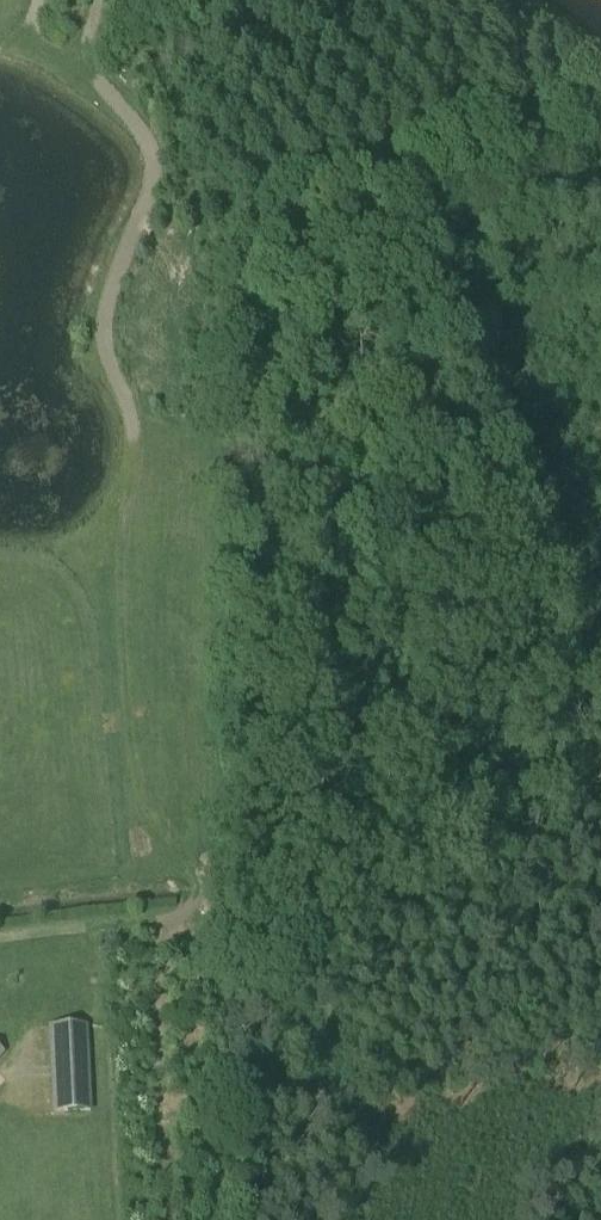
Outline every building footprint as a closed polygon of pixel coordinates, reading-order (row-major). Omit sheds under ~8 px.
[(97,1025),(62,1025),(62,1109),(97,1109),(97,1025)] [(4,1044),(0,1047),(0,1070),(15,1059),(4,1044)]
